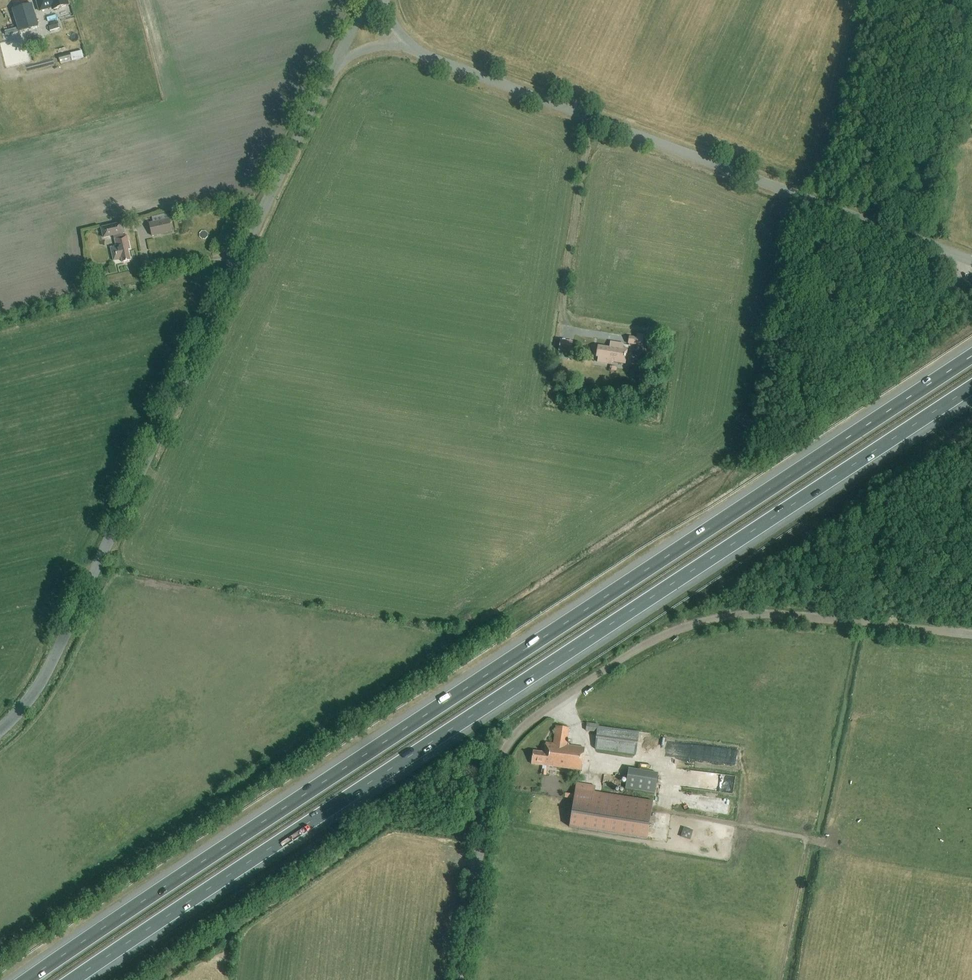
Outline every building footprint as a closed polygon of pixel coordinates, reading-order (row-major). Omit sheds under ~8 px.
[(38,0),(42,13),(54,10),(55,12),(70,8),(68,0),(38,0)] [(12,9),(18,29),(38,23),(32,3),(12,9)] [(60,29),(58,23),(49,26),(51,32),(60,29)] [(172,231),(169,218),(175,217),(174,212),(151,217),(153,222),(150,223),(152,236),(172,231)] [(127,235),(124,236),(123,233),(124,232),(122,223),(102,227),(104,237),(114,235),(114,238),(115,238),(117,247),(114,248),(115,252),(114,252),(116,259),(121,258),(122,262),(131,260),(128,249),(130,249),(127,235)] [(98,272),(89,274),(90,280),(99,278),(98,272)] [(642,345),(644,334),(637,333),(636,337),(629,336),(628,343),(642,345)] [(558,351),(571,352),(572,341),(560,340),(558,351)] [(626,362),(628,347),(623,346),(624,343),(610,341),(609,346),(598,345),(596,356),(599,356),(598,361),(608,362),(608,360),(626,362)] [(477,716),(481,721),(504,706),(500,700),(477,716)] [(635,754),(638,731),(598,726),(598,724),(589,723),(588,730),(597,731),(595,748),(635,754)] [(568,745),(568,743),(566,743),(568,727),(556,726),(553,744),(545,742),(544,752),(532,751),(531,763),(542,765),(541,775),(546,776),(546,770),(545,770),(546,765),(581,769),(584,747),(568,745)] [(659,793),(663,773),(633,767),(629,788),(659,793)] [(734,792),(737,775),(711,772),(709,789),(734,792)] [(647,839),(653,801),(594,792),(595,786),(576,783),(569,827),(647,839)]
